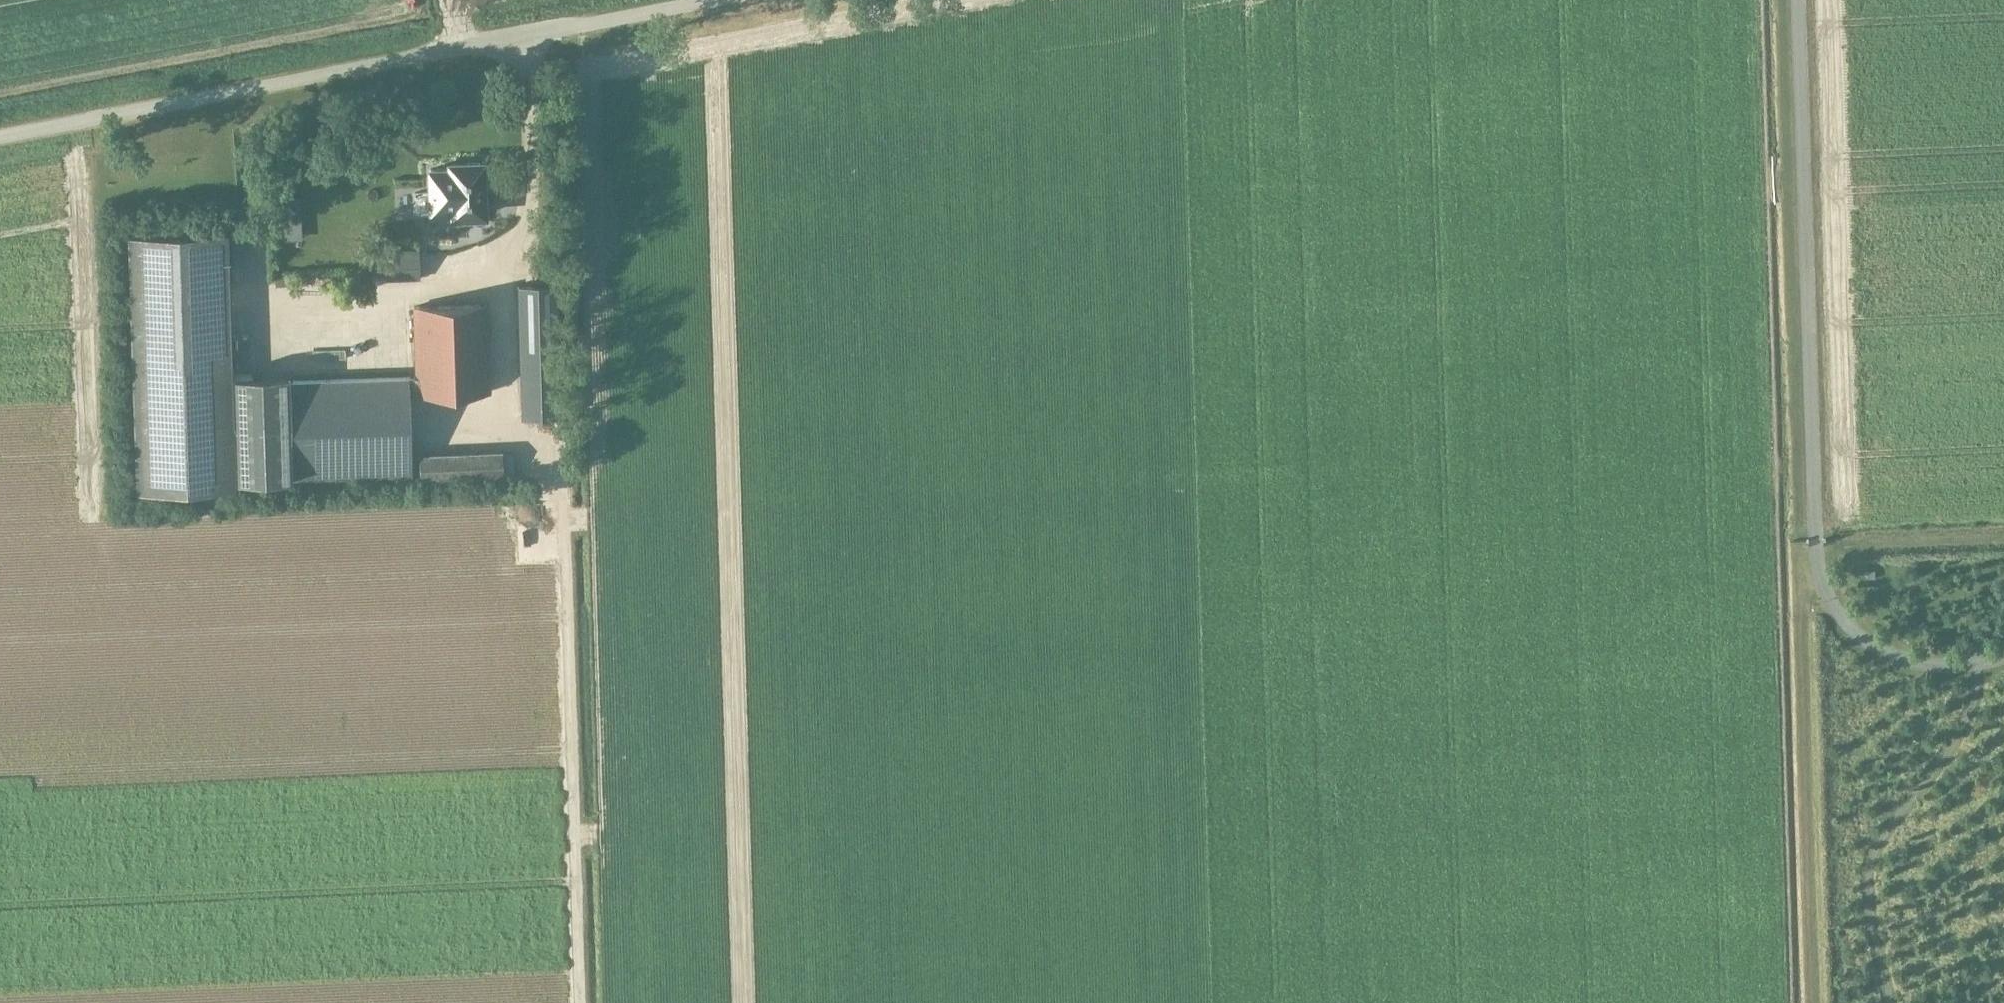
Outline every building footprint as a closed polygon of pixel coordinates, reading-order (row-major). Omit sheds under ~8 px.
[(481,163),(449,164),(449,168),(429,168),(430,191),(414,192),(415,212),(431,211),(431,212),(451,212),(451,216),(483,215),(481,163)] [(287,372),(232,373),(227,229),(125,233),(134,492),(175,491),(175,499),(195,498),(194,490),(235,489),(235,480),(411,473),(409,395),(416,395),(416,394),(488,392),(486,304),(414,306),(416,375),(287,380),(287,372)] [(387,251),(387,279),(420,278),(420,250),(387,251)] [(521,412),(560,411),(557,283),(517,284),(521,412)] [(420,480),(503,476),(502,450),(419,453),(420,480)]
